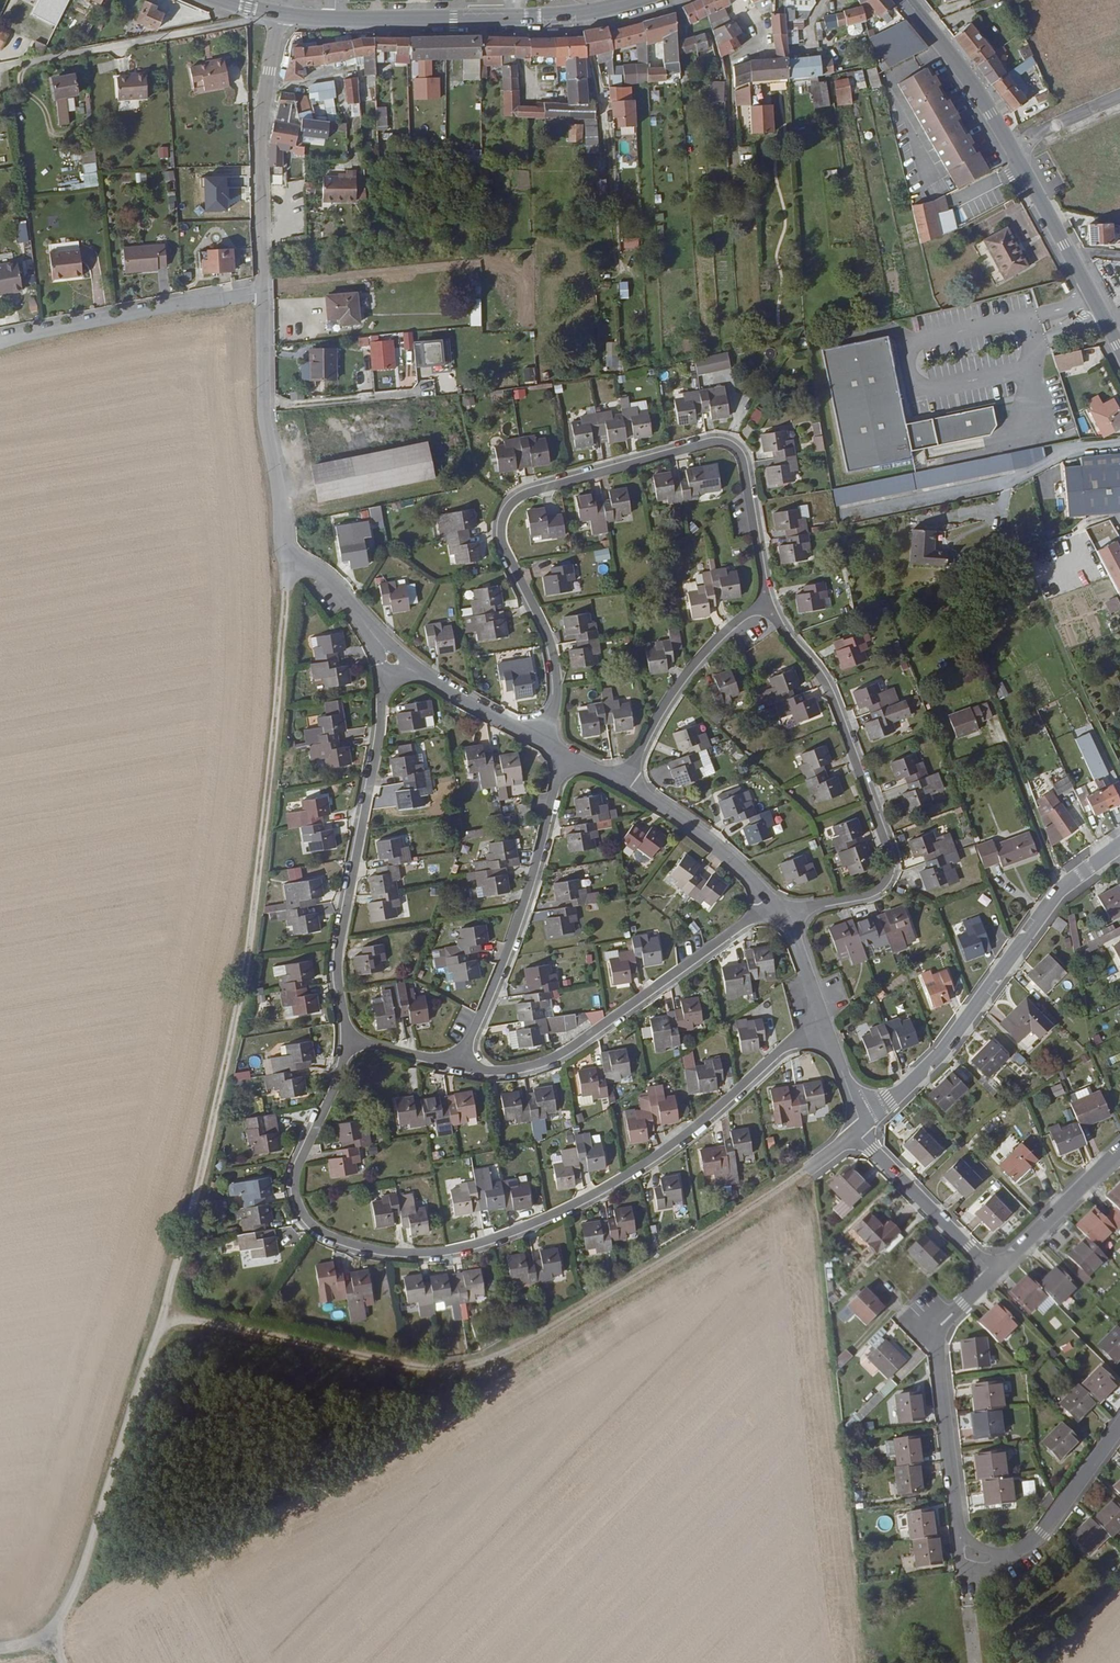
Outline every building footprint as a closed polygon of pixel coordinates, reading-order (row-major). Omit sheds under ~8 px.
[(104,9),(109,0),(86,0),(104,9)] [(693,3),(701,19),(708,16),(702,0),(700,0),(697,1),(693,3)] [(708,16),(713,31),(729,25),(722,9),(724,8),(730,6),(728,0),(702,0),(708,16)] [(811,3),(811,0),(786,0),(786,8),(792,8),(792,12),(809,11),(815,3),(811,3)] [(889,0),(860,0),(863,7),(868,22),(896,8),(889,0)] [(683,8),(690,23),(701,19),(693,3),(688,6),(683,8)] [(157,9),(157,6),(151,6),(151,7),(146,7),(142,27),(162,31),(165,16),(159,15),(160,9),(157,9)] [(863,7),(845,11),(846,14),(848,24),(848,26),(868,22),(863,7)] [(786,22),(804,21),(809,11),(792,12),(792,8),(786,8),(786,16),(786,22)] [(846,14),(836,15),(838,26),(848,24),(846,14)] [(677,41),(674,15),(658,20),(642,24),(646,40),(648,55),(649,73),(649,83),(649,93),(655,93),(655,82),(662,81),(680,79),(678,53),(677,41)] [(836,15),(825,18),(826,23),(827,28),(838,26),(836,15)] [(773,24),(774,36),(775,46),(788,45),(787,44),(787,32),(786,22),(786,16),(773,16),(773,24)] [(892,70),(928,46),(905,19),(872,39),(892,70)] [(803,31),(803,27),(804,21),(786,22),(787,32),(797,31),(803,31)] [(738,28),(734,23),(729,25),(713,31),(717,45),(736,37),(741,33),(738,28)] [(646,40),(642,24),(627,28),(608,32),(612,49),(627,47),(629,65),(615,66),(616,77),(621,77),(620,70),(623,69),(625,85),(649,83),(649,73),(648,55),(646,40)] [(971,24),(954,36),(966,51),(977,64),(995,52),(971,24)] [(13,35),(0,27),(0,28),(0,45),(6,48),(13,35)] [(611,61),(612,55),(612,49),(608,32),(607,28),(599,29),(591,30),(595,57),(596,61),(605,61),(611,61)] [(591,57),(595,57),(591,30),(587,30),(583,31),(584,36),(586,57),(591,57)] [(787,44),(798,43),(797,31),(787,32),(787,44)] [(710,41),(704,42),(703,35),(695,37),(697,50),(711,47),(710,41)] [(586,57),(584,36),(570,37),(572,57),(586,57)] [(740,46),(746,42),(743,36),(737,39),(740,46)] [(445,37),(443,37),(426,37),(408,38),(408,60),(428,60),(428,56),(445,56),(445,37)] [(459,56),(460,59),(481,59),(480,53),(480,37),(464,37),(445,37),(445,56),(459,56)] [(492,37),(480,37),(480,53),(484,53),(484,63),(502,63),(502,60),(502,54),(501,37),(492,37)] [(502,54),(519,54),(518,38),(510,38),(501,37),(502,54)] [(572,57),(570,37),(557,38),(559,57),(572,57)] [(686,51),(697,50),(695,37),(684,40),(686,51)] [(740,46),(737,39),(736,37),(717,45),(721,57),(729,54),(733,53),(736,51),(740,47),(740,46)] [(360,56),(363,74),(365,73),(374,73),(372,38),(361,38),(357,38),(350,41),(352,57),(360,56)] [(392,38),(372,38),(374,73),(374,75),(385,74),(385,64),(381,64),(380,53),(390,53),(391,64),(396,64),(396,72),(408,72),(408,60),(408,38),(392,38)] [(518,38),(519,54),(527,55),(526,38),(518,38)] [(545,57),(559,57),(557,38),(544,38),(530,38),(531,55),(545,55),(545,57)] [(684,52),(686,51),(684,40),(677,41),(678,53),(684,52)] [(350,41),(344,42),(334,43),(320,45),(323,62),(352,57),(350,41)] [(283,64),(285,64),(285,68),(300,66),(299,49),(296,49),(295,45),(289,46),(287,55),(286,59),(284,59),(283,64)] [(323,62),(320,45),(312,47),(299,49),(300,66),(323,62)] [(788,57),(788,45),(775,46),(778,57),(788,57)] [(1032,47),(1024,50),(1026,59),(1035,54),(1033,50),(1032,47)] [(985,74),(992,82),(1008,72),(995,52),(977,64),(985,74)] [(1037,60),(1035,54),(1026,59),(1008,72),(992,82),(1001,95),(1011,109),(1027,99),(1012,76),(1028,66),(1037,60)] [(590,67),(586,57),(572,57),(568,62),(569,79),(584,77),(583,68),(590,67)] [(751,81),(790,79),(788,60),(788,57),(778,57),(778,59),(763,60),(753,61),(749,61),(751,81)] [(819,58),(807,58),(788,60),(790,79),(811,77),(812,84),(808,85),(811,109),(830,107),(827,83),(820,83),(819,58)] [(212,91),(236,87),(230,60),(220,61),(220,65),(196,69),(199,90),(212,89),(212,91)] [(502,60),(502,63),(502,76),(519,77),(519,61),(502,60)] [(736,82),(748,81),(751,81),(749,61),(742,63),(733,65),(736,82)] [(823,75),(834,73),(832,61),(822,62),(823,75)] [(301,78),(300,66),(285,68),(283,75),(282,82),(301,78)] [(621,77),(616,77),(615,66),(611,66),(610,74),(609,74),(610,77),(607,78),(608,88),(615,88),(622,89),(621,77)] [(584,77),(593,76),(590,67),(583,68),(584,77)] [(875,67),(866,69),(872,88),(881,86),(875,67)] [(978,156),(929,68),(926,70),(974,158),(978,156)] [(681,82),(694,82),(693,69),(680,70),(681,82)] [(978,156),(974,158),(926,70),(899,85),(957,193),(989,177),(978,156)] [(123,100),(152,99),(151,75),(140,75),(141,78),(123,79),(123,100)] [(347,103),(358,103),(357,101),(355,80),(355,76),(348,78),(343,79),(344,90),(345,90),(347,103)] [(503,88),(519,89),(519,77),(502,76),(503,88)] [(587,100),(584,77),(569,79),(570,102),(587,100)] [(837,96),(846,94),(849,93),(847,79),(844,79),(835,82),(837,96)] [(71,101),(82,100),(80,81),(60,83),(65,126),(74,126),(71,101)] [(324,82),(325,99),(326,121),(329,122),(335,122),(333,81),(329,82),(324,82)] [(310,101),(312,101),(325,99),(324,82),(314,84),(308,85),(309,95),(310,101)] [(713,82),(712,101),(718,102),(719,98),(720,83),(713,82)] [(503,114),(520,115),(519,89),(503,88),(503,114)] [(632,100),(631,89),(622,89),(615,88),(608,88),(610,101),(613,101),(614,118),(617,117),(618,127),(635,126),(634,100),(632,100)] [(1038,102),(1051,96),(1048,90),(1034,95),(1038,102)] [(297,135),(297,128),(297,121),(292,94),(280,93),(278,102),(270,140),(269,166),(284,167),(285,147),(296,149),(297,135)] [(310,119),(305,95),(292,94),(297,121),(299,121),(308,120),(310,119)] [(751,128),(771,127),(770,97),(749,98),(751,128)] [(546,112),(546,117),(585,120),(595,121),(593,100),(587,100),(570,102),(570,104),(560,103),(546,102),(546,108),(546,112)] [(376,122),(375,101),(357,101),(358,103),(358,113),(359,123),(376,122)] [(387,104),(376,104),(376,128),(387,128),(387,104)] [(534,107),(534,117),(546,117),(546,112),(541,111),(541,108),(534,107)] [(308,120),(299,121),(297,135),(325,138),(326,121),(308,120)] [(586,131),(595,131),(595,121),(585,120),(586,131)] [(568,122),(568,140),(582,141),(582,122),(568,122)] [(586,131),(587,142),(596,142),(595,131),(586,131)] [(587,152),(597,151),(596,142),(587,142),(587,152)] [(169,155),(169,145),(159,145),(159,155),(169,155)] [(378,163),(388,163),(388,153),(377,154),(378,163)] [(97,161),(83,162),(85,185),(99,184),(97,161)] [(345,177),(321,177),(321,197),(334,197),(334,200),(354,200),(353,172),(346,172),(345,172),(345,177)] [(355,197),(365,197),(364,174),(355,174),(355,197)] [(598,194),(607,193),(606,178),(597,179),(598,194)] [(224,181),(199,181),(199,191),(203,191),(203,215),(225,215),(224,202),(226,202),(225,192),(224,192),(224,181)] [(912,209),(920,246),(943,241),(937,217),(936,211),(946,208),(944,200),(936,204),(912,209)] [(937,217),(948,214),(946,208),(936,211),(937,217)] [(1082,222),(1084,215),(1065,210),(1070,220),(1082,222)] [(1113,225),(1092,225),(1092,237),(1114,237),(1114,235),(1113,225)] [(1012,253),(1015,251),(1005,233),(981,245),(1000,284),(1025,272),(1018,258),(1016,259),(1012,253)] [(624,247),(639,247),(638,237),(624,237),(624,247)] [(1093,247),(1114,247),(1114,237),(1092,237),(1093,247)] [(286,242),(287,251),(304,247),(304,238),(286,242)] [(158,271),(166,270),(164,249),(123,253),(125,275),(140,273),(141,276),(158,274),(158,271)] [(235,275),(235,255),(212,254),(211,264),(203,264),(202,275),(217,276),(217,284),(231,284),(231,275),(235,275)] [(73,285),(85,284),(83,257),(52,260),(55,286),(66,285),(66,284),(73,283),(73,285)] [(24,294),(19,268),(0,271),(0,298),(24,294)] [(619,281),(620,297),(628,297),(627,281),(619,281)] [(340,328),(358,326),(355,296),(324,300),(327,322),(339,321),(340,328)] [(991,406),(903,424),(886,335),(820,349),(831,402),(845,472),(911,459),(909,451),(988,435),(995,426),(991,406)] [(376,366),(393,363),(390,341),(373,343),(376,366)] [(446,341),(412,345),(415,367),(448,363),(446,341)] [(605,341),(606,356),(617,355),(617,341),(605,341)] [(313,379),(338,377),(334,348),(310,351),(313,379)] [(1061,370),(1085,365),(1083,352),(1057,357),(1061,370)] [(693,361),(695,373),(720,367),(722,371),(729,369),(725,353),(706,358),(693,361)] [(695,373),(696,377),(722,371),(720,367),(695,373)] [(725,394),(715,396),(714,391),(698,394),(683,396),(684,400),(674,402),(678,426),(695,423),(693,415),(693,410),(700,409),(709,407),(710,412),(711,420),(728,418),(725,394)] [(463,404),(473,402),(472,394),(462,395),(463,404)] [(630,402),(631,410),(647,408),(646,400),(630,402)] [(1119,425),(1119,421),(1107,400),(1088,412),(1101,436),(1119,425)] [(646,412),(636,414),(635,410),(620,412),(621,416),(610,418),(609,414),(594,416),(579,419),(579,423),(571,425),(574,449),(591,446),(590,439),(589,433),(597,432),(605,431),(607,443),(624,441),(622,428),(630,427),(632,439),(650,437),(646,412)] [(750,432),(758,419),(752,415),(744,429),(750,432)] [(816,438),(822,437),(820,424),(814,425),(816,438)] [(624,441),(632,439),(630,427),(622,428),(624,441)] [(598,438),(599,445),(607,443),(605,431),(597,432),(598,438)] [(791,443),(786,443),(785,434),(762,437),(765,454),(772,453),(778,453),(779,460),(780,468),(774,468),(767,469),(769,487),(793,483),(791,473),(796,473),(793,458),(791,443)] [(544,440),(534,441),(533,437),(518,440),(503,442),(503,446),(494,448),(495,456),(497,465),(498,472),(514,470),(512,457),(520,455),(528,454),(530,467),(548,464),(544,440)] [(817,454),(825,453),(822,437),(816,438),(814,439),(817,454)] [(835,505),(1031,465),(1050,456),(1047,445),(832,488),(835,505)] [(320,502),(432,480),(425,447),(314,470),(320,502)] [(514,470),(522,468),(530,467),(528,454),(520,455),(512,457),(514,470)] [(1068,518),(1119,513),(1119,464),(1061,469),(1068,518)] [(697,495),(706,493),(703,470),(685,473),(686,480),(687,486),(680,487),(672,488),(671,482),(670,476),(652,479),(656,502),(666,500),(667,504),(682,501),(697,499),(697,495)] [(619,516),(629,515),(625,491),(607,494),(608,501),(609,507),(601,508),(594,509),(593,503),(593,496),(575,499),(579,522),(589,521),(590,525),(604,523),(620,520),(619,516)] [(381,505),(369,505),(370,521),(382,520),(381,505)] [(802,520),(807,519),(805,508),(796,509),(797,512),(798,521),(802,520)] [(561,521),(545,524),(543,511),(525,513),(529,537),(538,536),(539,540),(563,536),(561,521)] [(467,531),(474,529),(471,512),(435,518),(440,543),(447,541),(449,557),(454,556),(456,566),(479,562),(477,545),(469,546),(464,547),(463,539),(462,531),(467,531)] [(802,520),(798,521),(797,512),(773,515),(776,532),(783,531),(789,530),(790,538),(791,547),(785,547),(778,548),(781,565),(805,562),(803,551),(807,551),(805,536),(802,520)] [(366,525),(349,528),(351,541),(361,539),(368,538),(366,525)] [(944,550),(946,530),(913,527),(909,561),(946,565),(947,551),(944,550)] [(361,539),(351,541),(349,528),(334,530),(338,554),(346,553),(346,558),(347,565),(365,563),(361,539)] [(1119,591),(1119,568),(1115,557),(1118,555),(1111,542),(1093,551),(1115,593),(1119,591)] [(588,562),(602,561),(600,551),(587,553),(588,562)] [(567,582),(571,582),(569,566),(555,568),(556,576),(551,577),(543,578),(545,596),(569,592),(567,582)] [(725,570),(710,572),(712,587),(712,588),(719,588),(721,600),(738,597),(735,573),(725,574),(725,570)] [(403,587),(393,589),(392,585),(378,588),(380,602),(387,600),(388,605),(389,613),(406,610),(406,606),(403,587)] [(821,601),(824,600),(822,585),(807,587),(809,596),(803,596),(796,597),(798,614),(822,611),(821,601)] [(406,606),(414,604),(411,586),(403,587),(406,606)] [(713,601),(712,588),(712,587),(698,589),(698,594),(688,596),(691,620),(708,618),(707,607),(706,602),(713,601)] [(492,606),(500,605),(497,588),(473,592),(475,602),(470,603),(471,608),(472,616),(461,618),(458,618),(460,627),(465,626),(467,634),(474,633),(480,632),(481,641),(505,638),(502,621),(489,622),(488,614),(487,607),(492,606)] [(721,600),(719,588),(712,588),(713,601),(721,600)] [(1106,608),(1116,603),(1112,596),(1102,600),(1106,608)] [(822,611),(830,610),(828,600),(824,600),(821,601),(822,611)] [(501,612),(493,613),(492,606),(487,607),(488,614),(489,622),(502,621),(501,612)] [(471,608),(460,609),(461,618),(472,616),(471,608)] [(593,625),(588,626),(587,616),(563,620),(565,636),(573,635),(579,635),(580,642),(581,650),(576,651),(568,652),(571,669),(595,665),(594,655),(598,655),(595,639),(593,625)] [(448,629),(438,630),(438,626),(424,628),(426,643),(433,642),(434,647),(435,655),(451,652),(448,629)] [(676,654),(682,653),(679,632),(668,633),(670,645),(655,647),(656,651),(646,653),(649,676),(666,674),(666,666),(665,660),(672,659),(671,654),(676,654)] [(335,654),(342,652),(339,635),(315,639),(317,648),(312,649),(315,664),(310,665),(313,680),(322,679),(324,689),(348,685),(345,668),(337,669),(331,670),(330,661),(329,655),(335,654)] [(860,652),(864,650),(859,637),(845,642),(847,649),(835,654),(841,670),(864,661),(860,652)] [(308,641),(309,649),(312,649),(317,648),(315,639),(308,641)] [(835,654),(847,649),(845,642),(833,647),(835,654)] [(527,677),(531,676),(528,661),(495,668),(498,682),(502,682),(503,690),(510,688),(511,694),(512,701),(530,698),(527,677)] [(733,684),(741,681),(734,662),(726,665),(729,673),(713,678),(716,685),(718,690),(710,693),(716,708),(730,703),(728,698),(737,695),(733,684)] [(791,691),(797,689),(791,672),(770,680),(773,690),(761,694),(766,708),(782,703),(787,717),(792,715),(795,725),(817,717),(811,701),(804,703),(799,705),(796,698),(794,699),(788,701),(786,693),(791,691)] [(883,695),(879,696),(875,687),(853,694),(858,710),(865,707),(871,706),(873,713),(876,721),(871,723),(864,725),(870,742),(893,733),(889,724),(909,717),(903,702),(887,707),(883,695)] [(618,704),(613,704),(611,690),(601,691),(602,706),(587,708),(588,712),(578,714),(581,738),(598,736),(597,728),(596,723),(605,721),(612,720),(613,726),(614,733),(631,731),(628,707),(618,708),(618,704)] [(794,699),(791,691),(786,693),(788,701),(794,699)] [(973,723),(990,716),(984,700),(946,714),(953,736),(976,728),(973,723)] [(422,719),(431,718),(429,703),(408,706),(409,714),(404,715),(396,716),(399,734),(423,730),(422,719)] [(334,735),(342,734),(338,707),(325,710),(326,718),(316,720),(317,730),(301,733),(304,748),(306,748),(309,763),(322,760),(324,771),(348,766),(345,749),(336,750),(331,751),(330,743),(329,736),(334,735)] [(873,713),(868,715),(871,723),(876,721),(873,713)] [(423,730),(433,728),(431,718),(422,719),(423,730)] [(1078,741),(1093,735),(1086,721),(1072,727),(1078,741)] [(673,737),(679,753),(685,750),(690,748),(693,756),(704,752),(708,750),(702,736),(698,737),(695,728),(673,737)] [(1103,745),(1096,748),(1101,764),(1109,762),(1103,745)] [(477,773),(478,777),(492,775),(492,773),(491,767),(490,760),(483,761),(482,756),(480,748),(463,751),(467,774),(477,773)] [(823,767),(829,765),(823,748),(801,756),(804,766),(800,767),(804,782),(810,796),(815,795),(818,804),(840,796),(835,780),(828,782),(823,784),(820,776),(817,768),(823,767)] [(713,775),(704,752),(693,756),(688,758),(682,760),(685,768),(679,770),(672,773),(677,789),(713,775)] [(498,766),(499,772),(492,773),(492,775),(494,787),(509,785),(509,781),(519,779),(515,756),(497,759),(498,766)] [(420,767),(415,767),(414,757),(390,761),(392,779),(401,777),(406,776),(407,784),(408,792),(403,793),(395,794),(398,811),(422,807),(420,797),(425,797),(424,788),(430,787),(429,780),(427,773),(421,774),(420,767)] [(920,766),(916,767),(912,758),(890,766),(895,779),(902,776),(907,775),(910,783),(914,792),(908,794),(901,796),(907,813),(930,804),(926,795),(941,789),(935,774),(924,778),(920,766)] [(682,760),(676,762),(679,770),(685,768),(682,760)] [(820,776),(825,774),(823,767),(817,768),(820,776)] [(1090,771),(1087,772),(1093,785),(1103,808),(1116,801),(1105,779),(1100,781),(1096,772),(1091,774),(1090,771)] [(828,782),(825,774),(820,776),(823,784),(828,782)] [(902,776),(905,785),(910,783),(907,775),(902,776)] [(1047,787),(1054,796),(1067,787),(1060,778),(1047,787)] [(1091,814),(1103,808),(1093,785),(1082,790),(1078,782),(1067,787),(1079,811),(1087,808),(1091,814)] [(910,783),(905,785),(908,794),(914,792),(910,783)] [(716,799),(724,820),(731,818),(736,816),(738,823),(746,820),(751,818),(753,817),(748,804),(745,805),(741,795),(739,790),(716,799)] [(1056,806),(1054,807),(1045,793),(1033,801),(1038,809),(1035,811),(1048,845),(1072,827),(1056,806)] [(748,804),(750,803),(746,794),(741,795),(745,805),(748,804)] [(585,818),(591,817),(592,825),(607,822),(611,821),(616,820),(615,812),(606,813),(604,807),(601,807),(599,798),(574,802),(577,819),(585,818)] [(320,818),(328,817),(325,800),(301,803),(302,813),(298,814),(300,829),(303,844),(307,844),(309,853),(333,849),(330,833),(322,834),(317,835),(316,827),(314,819),(320,818)] [(298,814),(302,813),(301,803),(293,805),(294,815),(298,814)] [(518,818),(529,817),(527,806),(517,807),(518,818)] [(765,813),(753,817),(751,818),(754,826),(749,828),(741,831),(747,847),(771,838),(767,829),(771,827),(765,813)] [(490,832),(501,830),(499,817),(488,818),(490,832)] [(854,839),(860,837),(855,821),(833,829),(836,839),(832,841),(836,855),(832,856),(834,863),(839,862),(842,869),(846,868),(849,877),(872,869),(866,853),(854,857),(851,849),(849,841),(854,839)] [(594,832),(608,829),(607,822),(592,825),(587,826),(578,827),(579,835),(574,836),(566,837),(568,854),(592,850),(591,840),(595,840),(594,832)] [(464,829),(464,838),(486,837),(486,828),(464,829)] [(649,859),(664,841),(650,831),(642,841),(629,832),(620,844),(639,857),(641,854),(649,859)] [(989,840),(973,846),(981,867),(997,862),(999,867),(1037,853),(1029,831),(991,845),(989,840)] [(949,840),(934,845),(931,835),(908,843),(914,859),(920,857),(926,855),(929,863),(931,871),(926,873),(920,875),(926,891),(942,885),(948,883),(945,873),(949,871),(946,865),(950,864),(951,866),(958,864),(954,853),(949,840)] [(376,845),(378,861),(386,860),(392,859),(394,867),(407,864),(405,850),(401,851),(399,841),(376,845)] [(506,860),(515,859),(512,842),(488,846),(489,856),(485,857),(486,864),(476,866),(477,873),(475,874),(477,890),(481,889),(482,898),(506,894),(504,877),(490,879),(488,872),(502,869),(501,861),(506,860)] [(866,853),(863,846),(857,847),(851,849),(854,857),(866,853)] [(642,866),(645,865),(649,859),(641,854),(639,857),(637,860),(637,864),(640,866),(642,866)] [(920,857),(923,865),(929,863),(926,855),(920,857)] [(809,867),(805,868),(802,858),(779,867),(785,883),(792,881),(797,879),(800,885),(814,879),(809,867)] [(692,875),(696,869),(683,859),(669,878),(677,884),(674,887),(684,894),(680,900),(683,902),(687,897),(699,905),(702,902),(710,907),(723,889),(709,879),(705,884),(702,889),(696,884),(689,879),(692,875)] [(929,863),(923,865),(926,873),(931,871),(929,863)] [(393,883),(397,882),(394,867),(388,868),(380,870),(381,877),(375,878),(368,880),(370,897),(380,895),(381,903),(371,905),(368,906),(370,922),(394,919),(393,909),(397,908),(395,893),(393,883)] [(504,877),(502,869),(488,872),(490,879),(504,877)] [(943,887),(957,883),(952,870),(949,871),(945,873),(948,883),(942,885),(943,887)] [(696,884),(699,880),(692,875),(689,879),(696,884)] [(665,883),(673,889),(674,887),(677,884),(669,878),(665,883)] [(705,884),(699,880),(696,884),(702,889),(705,884)] [(313,900),(321,898),(318,882),(295,886),(296,895),(292,895),(295,911),(279,914),(280,922),(287,921),(288,927),(291,927),(293,937),(317,933),(315,916),(306,917),(301,918),(300,910),(305,909),(309,908),(308,901),(313,900)] [(583,890),(579,891),(577,882),(553,885),(556,903),(564,901),(569,900),(570,909),(565,910),(557,911),(559,919),(553,920),(545,921),(548,938),(572,934),(571,924),(575,923),(572,908),(585,906),(583,890)] [(1119,909),(1119,892),(1117,886),(1096,898),(1107,917),(1119,909)] [(370,897),(371,905),(381,903),(380,895),(370,897)] [(900,937),(910,934),(902,910),(885,916),(889,928),(881,931),(874,933),(870,921),(853,927),(852,923),(828,931),(835,954),(844,952),(846,959),(849,968),(865,963),(861,951),(871,947),(872,951),(887,947),(890,955),(904,950),(904,947),(900,937)] [(1070,949),(1077,946),(1070,915),(1064,916),(1070,949)] [(885,916),(877,918),(870,921),(874,933),(881,931),(889,928),(885,916)] [(1057,935),(1065,925),(1054,916),(1046,927),(1057,935)] [(978,943),(984,940),(977,919),(969,922),(971,929),(966,931),(967,936),(957,939),(965,962),(982,956),(978,943)] [(1084,942),(1088,950),(1119,934),(1119,925),(1084,942)] [(478,945),(486,944),(483,927),(459,931),(461,941),(457,942),(458,948),(443,950),(444,954),(445,960),(440,961),(432,962),(433,971),(442,969),(447,968),(448,975),(452,974),(453,984),(478,980),(475,963),(467,964),(461,965),(460,956),(465,955),(473,954),(472,946),(478,945)] [(904,947),(914,944),(910,934),(900,937),(904,947)] [(645,939),(630,942),(632,954),(632,956),(640,955),(641,961),(642,968),(659,965),(655,941),(646,943),(645,939)] [(982,956),(989,953),(984,940),(978,943),(982,956)] [(1119,969),(1119,943),(1109,949),(1119,969)] [(379,962),(383,961),(380,947),(366,950),(367,957),(361,958),(354,959),(357,976),(380,972),(379,962)] [(771,973),(767,951),(750,954),(751,966),(745,967),(747,980),(747,981),(763,978),(763,974),(771,973)] [(835,954),(838,962),(846,959),(844,952),(835,954)] [(633,962),(632,956),(632,954),(616,957),(617,962),(608,963),(612,987),(629,984),(628,976),(627,970),(634,969),(633,962)] [(750,954),(743,955),(745,967),(751,966),(750,954)] [(1041,992),(1062,970),(1046,954),(1024,975),(1041,992)] [(304,982),(311,981),(308,964),(285,968),(287,977),(283,978),(285,993),(288,1008),(291,1007),(293,1018),(317,1014),(314,997),(307,998),(302,999),(300,991),(299,983),(304,982)] [(747,980),(745,967),(737,969),(739,981),(747,980)] [(285,968),(276,969),(278,979),(283,978),(287,977),(285,968)] [(452,974),(448,975),(447,968),(442,969),(445,985),(453,984),(452,974)] [(526,988),(539,987),(540,995),(541,995),(541,994),(555,992),(553,976),(549,977),(547,968),(524,972),(526,988)] [(749,995),(747,981),(747,980),(739,981),(737,969),(720,972),(724,995),(734,994),(734,997),(749,995)] [(898,979),(904,974),(903,970),(896,974),(898,979)] [(944,974),(931,979),(929,974),(919,978),(931,1010),(948,1003),(945,996),(944,991),(950,989),(944,974)] [(278,979),(280,994),(283,1009),(288,1008),(285,993),(283,978),(278,979)] [(411,990),(404,991),(403,984),(395,985),(396,991),(382,993),(383,1006),(373,1008),(377,1031),(394,1028),(393,1020),(392,1015),(400,1014),(407,1013),(408,1018),(409,1026),(427,1023),(423,1000),(413,1001),(411,990)] [(395,985),(381,987),(382,993),(396,991),(395,985)] [(540,995),(539,987),(526,988),(528,997),(540,995)] [(540,1010),(543,1010),(541,995),(540,995),(528,997),(529,1004),(523,1005),(515,1007),(518,1025),(519,1033),(515,1034),(518,1050),(541,1046),(539,1036),(563,1032),(561,1018),(541,1021),(540,1010)] [(697,1001),(680,1004),(681,1012),(682,1017),(674,1018),(675,1026),(676,1032),(676,1033),(692,1030),(691,1026),(700,1024),(697,1001)] [(1021,1051),(1046,1026),(1022,1002),(997,1026),(1021,1051)] [(293,1018),(291,1007),(288,1008),(283,1009),(284,1019),(293,1018)] [(591,1023),(605,1018),(602,1008),(587,1013),(591,1023)] [(662,1049),(678,1046),(676,1033),(676,1032),(667,1033),(666,1027),(665,1020),(648,1023),(653,1055),(663,1053),(662,1049)] [(746,1029),(746,1025),(745,1022),(736,1024),(732,1027),(733,1033),(737,1032),(736,1030),(746,1029)] [(908,1023),(899,1027),(897,1022),(883,1028),(869,1033),(870,1037),(861,1040),(869,1063),(885,1057),(882,1049),(880,1044),(888,1041),(896,1039),(900,1052),(916,1046),(908,1023)] [(755,1039),(763,1038),(761,1023),(746,1025),(746,1029),(736,1030),(737,1032),(740,1055),(757,1052),(756,1045),(755,1039)] [(507,1035),(510,1051),(518,1050),(515,1034),(507,1035)] [(890,1047),(892,1054),(900,1052),(896,1039),(888,1041),(890,1047)] [(983,1076),(1002,1058),(987,1043),(969,1061),(983,1076)] [(307,1061),(311,1061),(309,1044),(286,1048),(288,1058),(279,1059),(270,1061),(272,1075),(263,1077),(262,1077),(264,1092),(278,1090),(280,1100),(304,1096),(301,1079),(293,1080),(287,1081),(286,1073),(291,1072),(299,1070),(298,1063),(307,1061)] [(286,1048),(278,1049),(279,1059),(288,1058),(286,1048)] [(1019,1052),(1008,1064),(1016,1071),(1027,1060),(1019,1052)] [(624,1053),(607,1055),(608,1063),(609,1067),(601,1069),(603,1082),(604,1084),(619,1082),(619,1077),(628,1076),(624,1053)] [(270,1061),(261,1062),(261,1064),(263,1077),(272,1075),(270,1061)] [(299,1070),(309,1069),(307,1061),(298,1063),(299,1070)] [(714,1079),(721,1078),(718,1062),(704,1064),(704,1068),(694,1069),(698,1094),(715,1092),(714,1084),(714,1079)] [(262,1077),(263,1077),(261,1064),(253,1065),(255,1078),(262,1077)] [(603,1082),(601,1069),(593,1070),(595,1083),(603,1082)] [(249,1070),(235,1072),(236,1080),(250,1078),(249,1070)] [(606,1097),(604,1084),(603,1082),(595,1083),(593,1070),(576,1073),(580,1098),(590,1096),(591,1100),(606,1097)] [(937,1113),(959,1091),(945,1077),(923,1098),(937,1113)] [(230,1098),(235,1099),(240,1080),(234,1081),(230,1098)] [(1050,1086),(1054,1096),(1064,1093),(1061,1082),(1050,1086)] [(814,1111),(824,1109),(820,1085),(802,1088),(803,1096),(804,1101),(796,1103),(788,1104),(786,1091),(769,1094),(775,1132),(800,1129),(798,1117),(815,1114),(814,1111)] [(661,1088),(645,1090),(646,1099),(649,1114),(656,1113),(658,1126),(676,1124),(672,1100),(663,1101),(661,1088)] [(543,1115),(553,1114),(549,1090),(531,1093),(533,1102),(533,1107),(526,1108),(519,1109),(518,1104),(517,1096),(499,1098),(503,1122),(513,1120),(513,1124),(528,1122),(544,1119),(543,1115)] [(795,1097),(794,1090),(786,1091),(788,1104),(796,1103),(795,1097)] [(1087,1090),(1063,1100),(1066,1108),(1090,1098),(1087,1090)] [(463,1120),(473,1118),(470,1095),(452,1098),(454,1112),(446,1113),(439,1114),(437,1101),(419,1104),(420,1107),(420,1112),(412,1113),(411,1109),(410,1100),(393,1103),(396,1127),(406,1126),(407,1129),(423,1127),(423,1131),(434,1130),(435,1138),(450,1136),(448,1127),(464,1125),(463,1120)] [(1090,1098),(1066,1108),(1073,1125),(1075,1130),(1106,1118),(1097,1096),(1090,1098)] [(452,1098),(444,1100),(437,1101),(439,1114),(446,1113),(454,1112),(452,1098)] [(651,1128),(649,1114),(646,1099),(638,1100),(640,1114),(634,1115),(635,1119),(624,1121),(628,1144),(645,1141),(644,1134),(643,1129),(651,1128)] [(651,1128),(658,1126),(656,1113),(649,1114),(651,1128)] [(261,1130),(274,1128),(272,1115),(246,1118),(248,1132),(246,1132),(249,1148),(253,1147),(255,1157),(278,1153),(275,1135),(262,1137),(261,1130)] [(358,1123),(334,1127),(337,1144),(350,1142),(352,1150),(353,1149),(366,1147),(364,1133),(360,1134),(358,1123)] [(1055,1156),(1081,1145),(1075,1130),(1073,1125),(1047,1136),(1055,1156)] [(275,1135),(274,1128),(261,1130),(262,1137),(275,1135)] [(917,1167),(934,1151),(915,1131),(898,1147),(917,1167)] [(746,1133),(729,1136),(730,1143),(731,1149),(723,1150),(725,1163),(728,1183),(729,1187),(737,1186),(734,1163),(741,1162),(740,1158),(750,1156),(746,1133)] [(350,1142),(337,1144),(338,1152),(352,1150),(350,1142)] [(599,1147),(590,1148),(589,1144),(574,1146),(575,1152),(560,1154),(561,1167),(551,1168),(555,1192),(572,1189),(571,1181),(570,1175),(578,1174),(576,1160),(583,1159),(585,1173),(603,1170),(599,1147)] [(1009,1181),(1030,1161),(1015,1146),(994,1166),(1009,1181)] [(355,1164),(353,1149),(352,1150),(338,1152),(340,1160),(334,1161),(327,1162),(330,1179),(353,1175),(352,1165),(355,1164)] [(717,1164),(725,1163),(723,1150),(715,1151),(717,1164)] [(712,1176),(713,1185),(728,1183),(725,1163),(717,1164),(715,1151),(698,1154),(702,1177),(712,1176)] [(583,1159),(576,1160),(578,1174),(585,1173),(583,1159)] [(959,1197),(975,1182),(955,1162),(939,1177),(959,1197)] [(845,1208),(863,1190),(844,1171),(825,1189),(838,1201),(845,1208)] [(235,1196),(240,1195),(242,1211),(244,1221),(240,1222),(242,1236),(242,1238),(236,1240),(238,1253),(249,1251),(251,1261),(275,1258),(272,1240),(259,1242),(258,1234),(256,1226),(262,1225),(269,1224),(267,1207),(263,1208),(258,1208),(257,1199),(262,1198),(270,1197),(267,1180),(233,1186),(235,1196)] [(670,1204),(680,1203),(676,1180),(659,1183),(660,1189),(661,1195),(653,1196),(656,1211),(671,1208),(670,1204)] [(1113,1208),(1107,1214),(1119,1227),(1119,1182),(1103,1198),(1113,1208)] [(525,1186),(516,1187),(515,1183),(499,1186),(489,1187),(489,1183),(473,1186),(457,1188),(458,1192),(449,1194),(452,1218),(470,1215),(468,1201),(475,1200),(482,1199),(484,1212),(503,1209),(501,1200),(509,1199),(511,1212),(529,1209),(525,1186)] [(422,1212),(412,1213),(409,1197),(395,1200),(395,1198),(379,1200),(380,1205),(370,1206),(374,1230),(391,1228),(390,1219),(389,1214),(397,1212),(398,1218),(399,1226),(407,1225),(407,1230),(409,1238),(426,1236),(422,1212)] [(985,1232),(1003,1215),(986,1198),(969,1215),(985,1232)] [(475,1200),(477,1213),(484,1212),(482,1199),(475,1200)] [(503,1209),(503,1213),(511,1212),(509,1199),(501,1200),(503,1209)] [(470,1215),(477,1213),(475,1200),(468,1201),(470,1215)] [(836,1220),(847,1210),(845,1208),(838,1201),(828,1210),(836,1220)] [(607,1228),(608,1236),(609,1242),(624,1240),(623,1236),(632,1234),(629,1210),(612,1213),(613,1221),(614,1227),(607,1228)] [(1092,1210),(1072,1229),(1083,1240),(1092,1249),(1113,1230),(1115,1232),(1119,1227),(1107,1214),(1102,1219),(1092,1210)] [(235,1212),(236,1222),(240,1222),(244,1221),(242,1211),(235,1212)] [(883,1225),(877,1230),(863,1216),(849,1229),(872,1253),(893,1234),(883,1225)] [(606,1224),(598,1225),(599,1237),(608,1236),(607,1228),(606,1224)] [(595,1254),(610,1251),(609,1242),(608,1236),(599,1237),(598,1225),(581,1227),(585,1252),(595,1250),(595,1254)] [(272,1240),(271,1232),(263,1233),(258,1234),(259,1242),(272,1240)] [(1066,1255),(1079,1241),(1073,1236),(1060,1250),(1066,1255)] [(922,1274),(936,1260),(914,1239),(900,1252),(922,1274)] [(1083,1276),(1101,1258),(1092,1249),(1083,1240),(1064,1257),(1074,1268),(1068,1274),(1080,1287),(1086,1280),(1083,1276)] [(549,1277),(559,1276),(556,1252),(538,1254),(539,1262),(540,1268),(532,1269),(525,1270),(524,1265),(523,1257),(506,1260),(509,1284),(519,1282),(519,1286),(534,1284),(535,1291),(544,1290),(543,1283),(550,1281),(549,1277)] [(313,1270),(319,1306),(344,1302),(342,1292),(342,1287),(340,1279),(332,1280),(331,1275),(330,1267),(313,1270)] [(1052,1270),(1032,1288),(1042,1298),(1050,1306),(1052,1308),(1071,1290),(1052,1270)] [(471,1298),(482,1296),(479,1273),(461,1276),(462,1283),(463,1289),(455,1290),(447,1291),(446,1286),(445,1279),(428,1282),(428,1285),(429,1291),(421,1292),(420,1287),(419,1279),(402,1282),(405,1306),(415,1304),(416,1308),(432,1305),(441,1304),(442,1308),(458,1305),(472,1302),(471,1298)] [(366,1274),(348,1278),(349,1285),(350,1291),(342,1292),(344,1302),(348,1325),(364,1322),(362,1309),(371,1307),(366,1274)] [(1003,1297),(1022,1317),(1030,1310),(1042,1298),(1032,1288),(1022,1278),(1003,1297)] [(872,1304),(874,1301),(862,1288),(859,1291),(872,1304)] [(879,1311),(872,1304),(859,1291),(842,1307),(861,1328),(879,1311)] [(1037,1318),(1050,1306),(1042,1298),(1030,1310),(1037,1318)] [(993,1346),(1013,1327),(993,1307),(973,1325),(993,1346)] [(1119,1353),(1119,1336),(1115,1331),(1113,1329),(1092,1348),(1108,1365),(1119,1353)] [(881,1380),(898,1363),(879,1343),(861,1360),(872,1372),(881,1380)] [(958,1369),(980,1366),(977,1343),(955,1344),(958,1369)] [(842,1365),(852,1356),(846,1350),(836,1359),(842,1365)] [(866,1378),(872,1372),(861,1360),(854,1366),(866,1378)] [(1110,1388),(1094,1372),(1075,1391),(1088,1404),(1090,1407),(1110,1388)] [(878,1400),(890,1389),(883,1382),(871,1394),(878,1400)] [(993,1384),(966,1387),(968,1411),(992,1409),(995,1408),(993,1384)] [(1069,1423),(1088,1404),(1075,1391),(1073,1389),(1054,1407),(1069,1423)] [(892,1423),(915,1421),(912,1396),(890,1398),(892,1423)] [(995,1434),(992,1409),(968,1411),(965,1412),(967,1437),(995,1434)] [(1051,1462),(1069,1444),(1054,1428),(1035,1445),(1051,1462)] [(912,1441),(890,1443),(892,1471),(913,1469),(915,1469),(912,1441)] [(969,1453),(972,1480),(976,1479),(998,1477),(995,1450),(969,1453)] [(892,1498),(916,1495),(913,1469),(892,1471),(890,1472),(892,1498)] [(1006,1501),(1003,1476),(998,1477),(976,1479),(979,1504),(1006,1501)] [(1110,1488),(1119,1498),(1119,1478),(1110,1488)] [(1021,1482),(1023,1496),(1036,1494),(1034,1480),(1021,1482)] [(1107,1503),(1088,1522),(1101,1536),(1104,1538),(1119,1523),(1119,1517),(1107,1503)] [(897,1517),(900,1543),(904,1543),(926,1540),(923,1514),(897,1517)] [(1083,1554),(1101,1536),(1088,1522),(1085,1519),(1067,1537),(1083,1554)] [(933,1568),(930,1539),(926,1540),(904,1543),(907,1571),(933,1568)]
